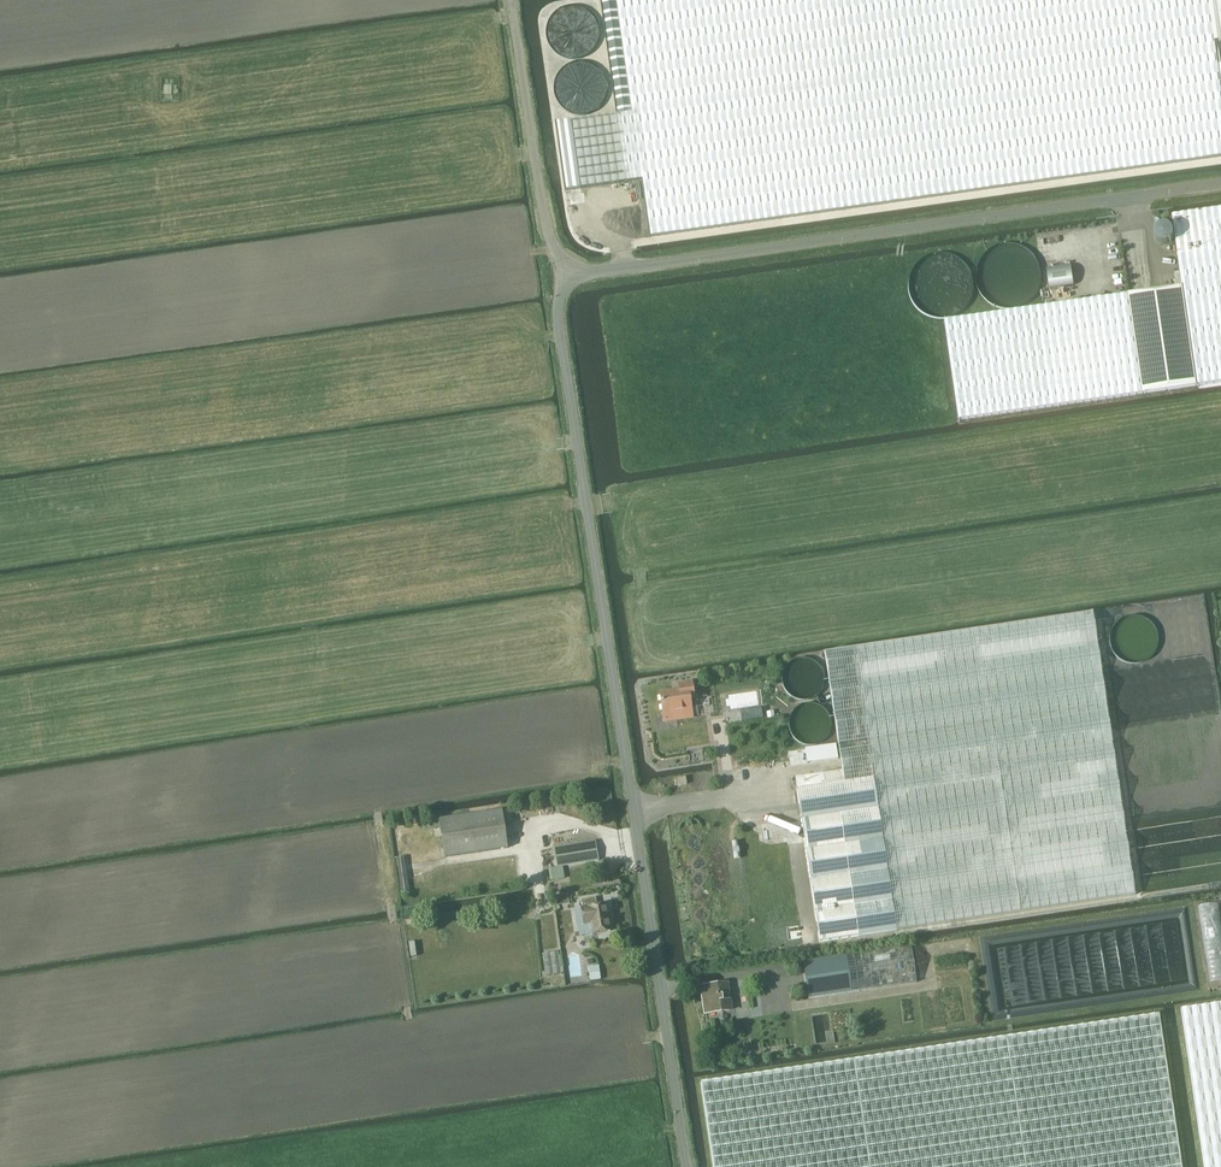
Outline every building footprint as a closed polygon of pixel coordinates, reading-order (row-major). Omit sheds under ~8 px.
[(1216,0),(601,0),(600,0),(616,114),(555,123),(565,191),(641,180),(650,238),(1220,156),(1220,92),(1214,41),(1220,40),(1220,36),(1216,0)] [(601,38),(601,33),(601,29),(599,24),(597,20),(594,17),(592,14),(587,12),(583,10),(578,10),(574,10),(570,11),(566,13),(562,16),(559,20),(556,24),(555,28),(554,33),(555,38),(556,42),(558,46),(561,50),(564,52),(568,55),(572,56),(577,57),(581,57),(585,56),(589,54),(594,51),(597,47),(599,43),(601,38)] [(608,93),(608,88),(608,83),(607,79),(604,75),(602,72),(599,69),(595,67),(591,66),(586,65),(582,65),(578,66),(573,68),(569,71),(566,75),(563,79),(562,83),(561,88),(562,93),(563,96),(565,100),(567,104),(572,108),(575,110),(579,111),(584,112),(588,112),(592,111),(596,109),(601,106),(604,102),(607,98),(608,93)] [(1173,215),(1183,287),(1197,386),(1220,383),(1220,208),(1173,215)] [(1171,224),(1158,227),(1161,241),(1174,237),(1171,224)] [(1042,282),(1043,275),(1042,269),(1040,263),(1038,258),(1033,252),(1028,248),(1022,245),(1017,243),(1011,243),(1004,243),(999,245),(995,247),(992,249),(988,252),(983,258),(980,263),(979,269),(978,275),(979,280),(980,287),(983,292),(987,297),(992,302),(996,304),(1002,307),(1009,308),(1016,307),(1022,305),(1028,303),(1033,299),(1037,293),(1040,288),(1042,282)] [(976,291),(976,285),(976,279),(974,272),(971,266),(966,260),(961,256),(955,253),(948,251),(942,250),(935,251),(929,253),(924,256),(919,260),(914,266),(911,272),(909,279),(908,285),(909,291),(911,297),(914,303),(919,309),(924,313),(930,316),(936,318),(943,319),(950,318),(956,316),(961,313),(966,309),(971,303),(974,297),(976,291)] [(1072,265),(1047,268),(1050,288),(1074,285),(1072,265)] [(1183,287),(1129,295),(1143,393),(1197,386),(1183,287)] [(1129,294),(945,321),(960,420),(1143,394),(1143,393),(1129,295),(1129,294)] [(897,930),(1136,895),(1093,612),(978,629),(825,654),(844,769),(845,779),(874,774),(897,930)] [(1158,643),(1146,613),(1118,623),(1123,637),(1118,638),(1124,656),(1158,643)] [(680,691),(660,694),(663,713),(676,711),(677,719),(693,716),(690,701),(694,700),(692,684),(679,686),(680,691)] [(810,698),(791,727),(813,741),(831,712),(810,698)] [(820,942),(897,930),(874,774),(845,779),(844,769),(796,777),(798,788),(797,789),(820,942)] [(686,777),(675,779),(676,786),(687,784),(686,777)] [(508,848),(503,811),(439,820),(423,821),(425,831),(440,828),(445,857),(508,848)] [(596,841),(553,848),(556,867),(549,869),(551,881),(565,878),(563,866),(599,861),(596,841)] [(402,893),(409,892),(404,857),(396,858),(402,893)] [(569,904),(568,894),(553,897),(555,907),(569,904)] [(596,897),(581,900),(583,909),(587,925),(591,924),(593,934),(611,931),(606,904),(597,906),(596,897)] [(1018,989),(1016,1002),(1078,992),(1076,979),(1074,970),(1067,969),(1070,952),(1070,950),(1069,954),(1067,942),(1060,940),(1055,941),(1054,937),(1024,942),(1026,951),(1021,951),(1022,960),(1029,962),(1030,968),(1022,969),(1039,972),(1020,975),(1018,985),(1018,989)] [(808,999),(916,982),(910,944),(802,961),(808,999)] [(588,967),(590,982),(601,980),(599,966),(588,967)] [(718,990),(718,985),(702,987),(706,1014),(731,1010),(728,989),(718,990)] [(1080,1008),(1078,995),(1056,998),(1058,1011),(1080,1008)] [(1082,1009),(1094,1007),(1093,1000),(1081,1002),(1082,1009)] [(1181,1009),(1204,1166),(1220,1166),(1220,1003),(1181,1009)] [(709,1024),(720,1023),(718,1012),(708,1014),(709,1024)] [(701,1083),(714,1166),(1181,1166),(1173,1115),(1158,1014),(877,1057),(855,1060),(701,1083)] [(754,1058),(753,1049),(745,1050),(746,1060),(754,1058)]
